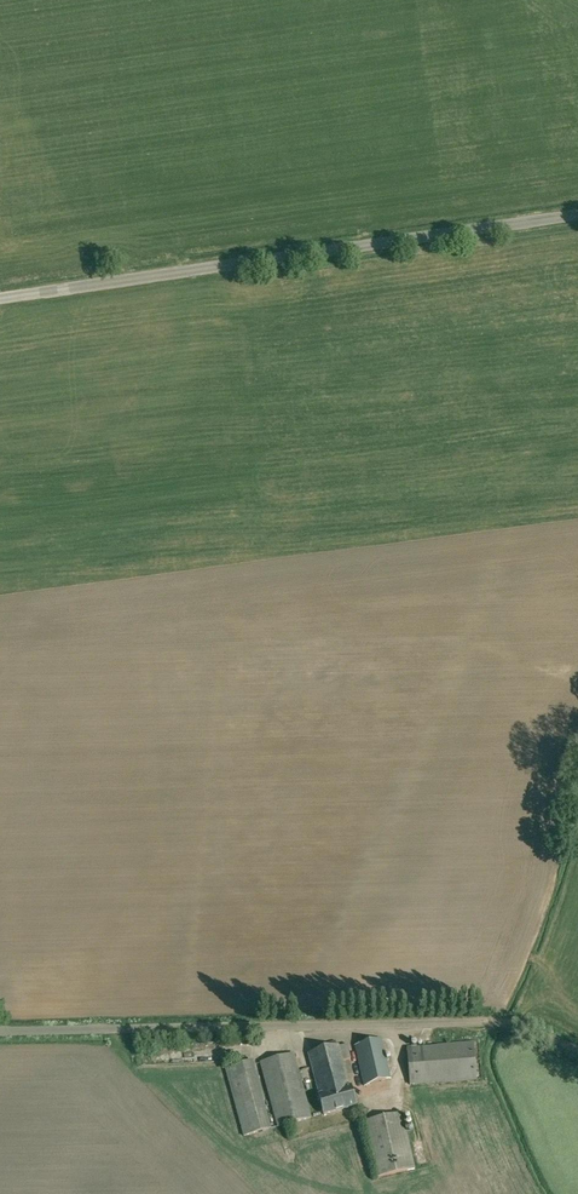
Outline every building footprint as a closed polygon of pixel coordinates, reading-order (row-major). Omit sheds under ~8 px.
[(364,1085),(391,1079),(381,1039),(355,1045),(364,1085)] [(415,1084),(476,1079),(473,1043),(412,1047),(415,1084)] [(309,1054),(316,1082),(326,1079),(329,1089),(349,1084),(343,1062),(351,1058),(347,1045),(339,1047),(339,1046),(309,1054)] [(312,1118),(293,1053),(261,1062),(278,1127),(312,1118)] [(244,1136),(267,1130),(249,1062),(226,1068),(244,1136)] [(319,1096),(324,1114),(356,1106),(351,1086),(350,1087),(349,1084),(329,1089),(326,1079),(316,1082),(320,1096),(319,1096)] [(402,1112),(363,1121),(376,1178),(415,1169),(402,1112)]
